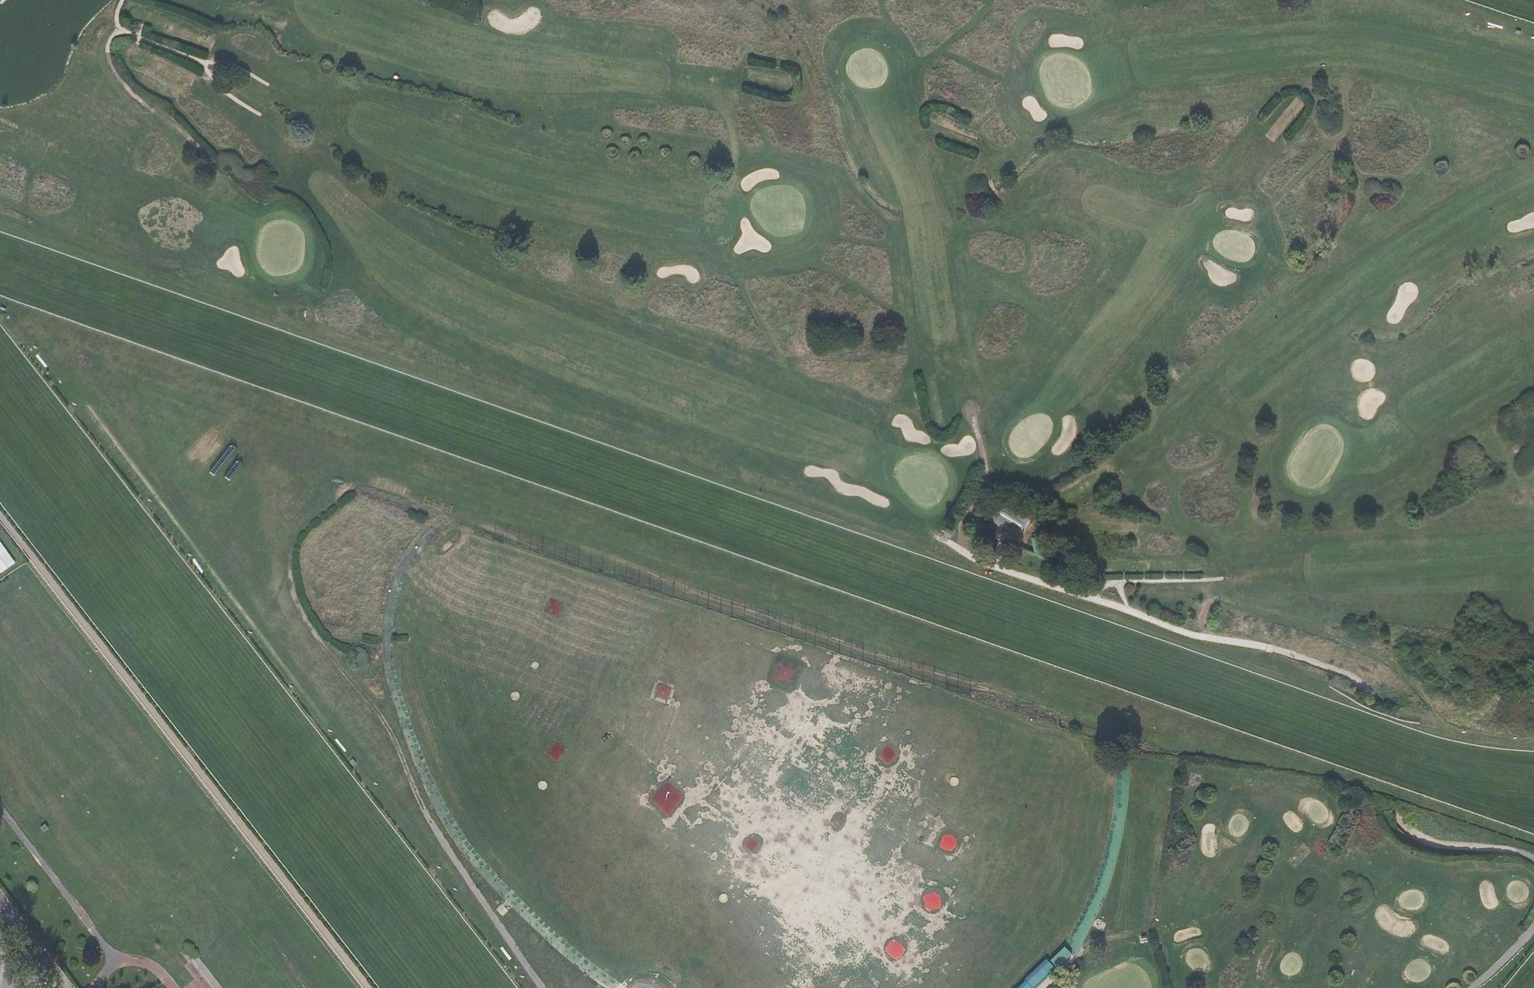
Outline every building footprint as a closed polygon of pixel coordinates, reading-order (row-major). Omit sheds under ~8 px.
[(1001,501),(991,519),(1019,536),(1029,518),(1001,501)] [(777,656),(768,682),(794,691),(803,665),(777,656)] [(659,684),(655,695),(666,700),(670,688),(659,684)] [(885,748),(879,757),(886,762),(892,752),(885,748)] [(664,781),(650,801),(671,815),(684,795),(664,781)] [(1065,946),(1052,959),(1059,966),(1073,954),(1065,946)] [(1017,987),(1035,987),(1055,969),(1046,960),(1017,987)]
